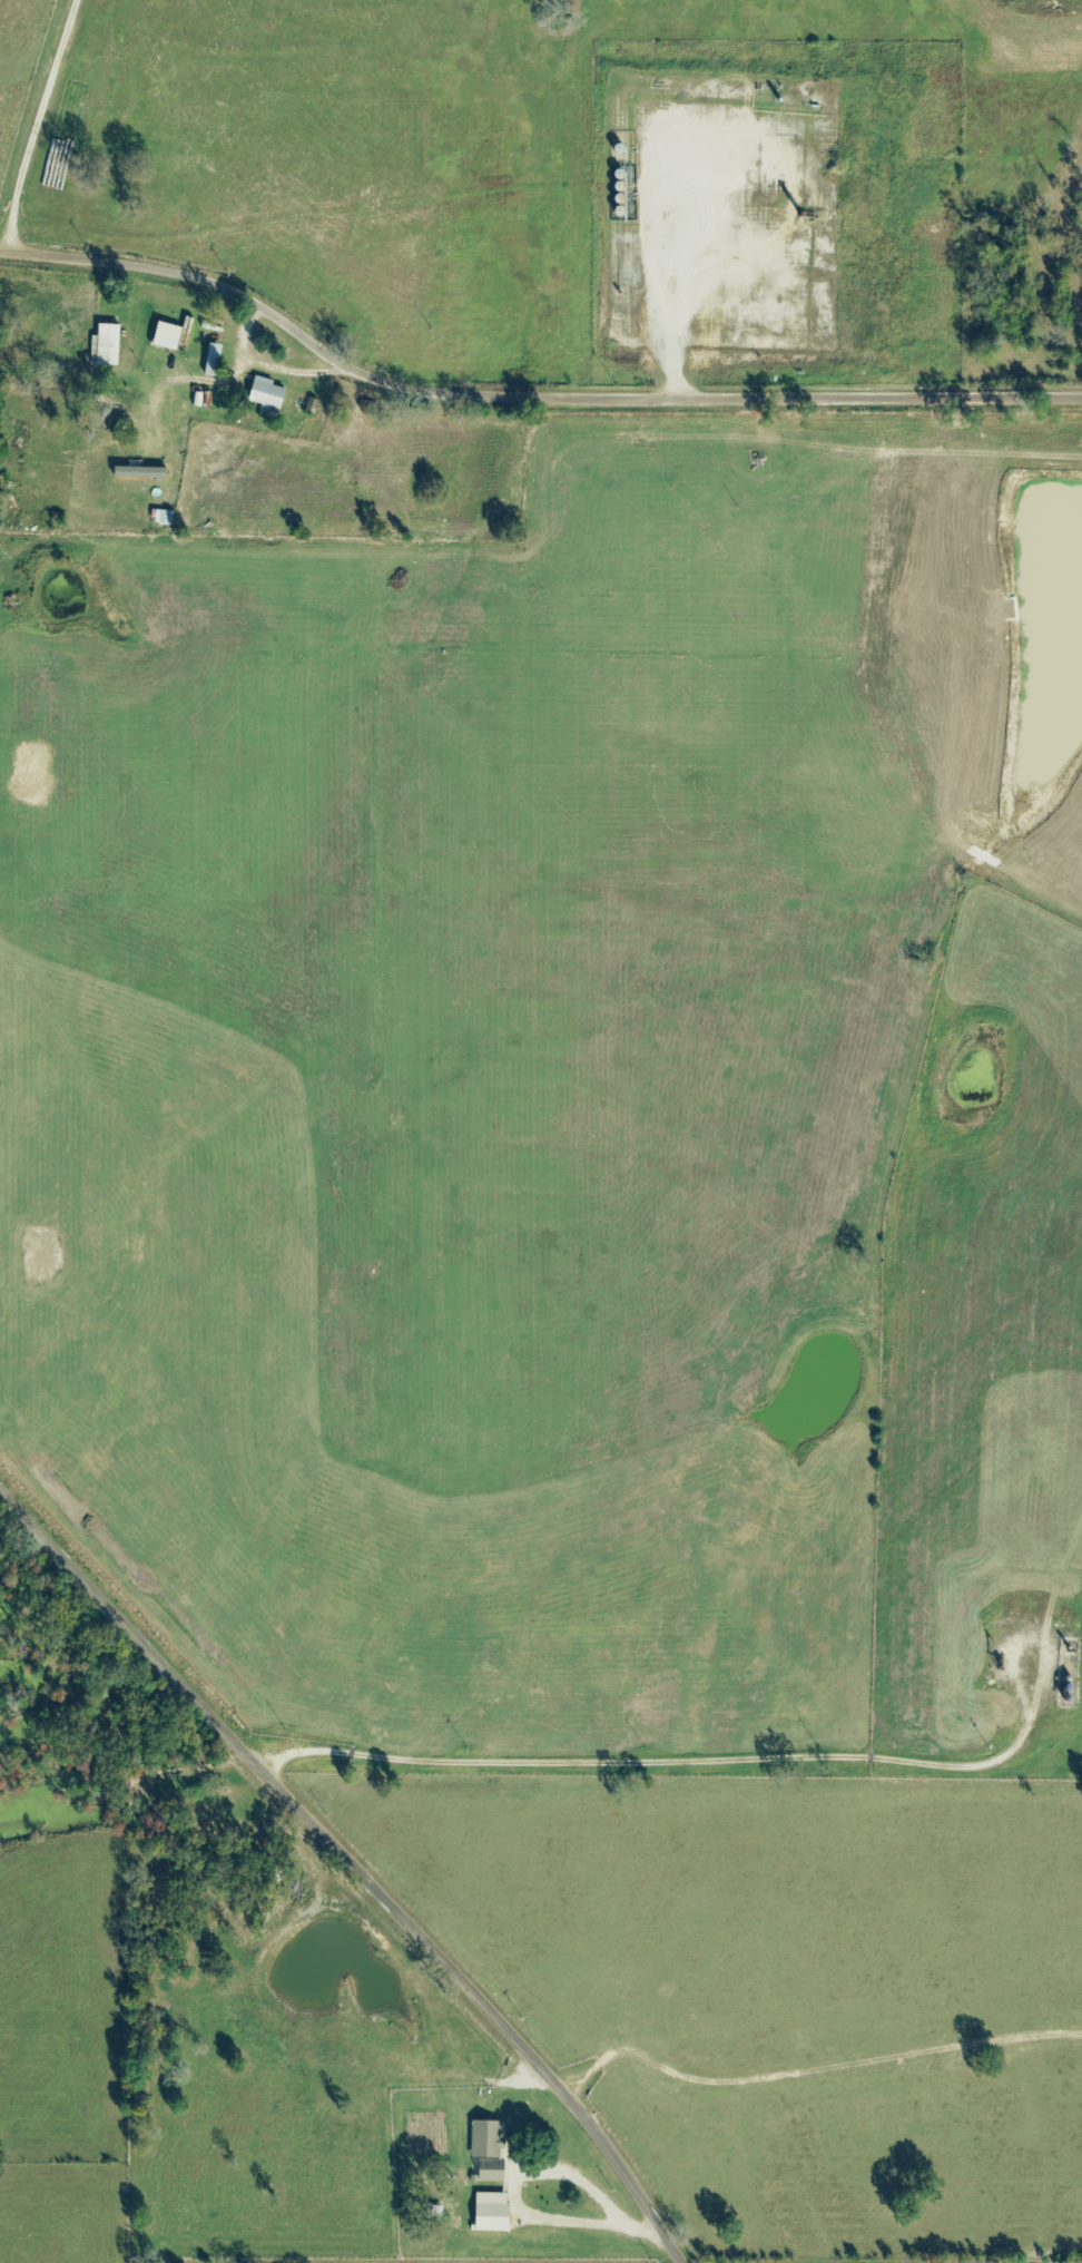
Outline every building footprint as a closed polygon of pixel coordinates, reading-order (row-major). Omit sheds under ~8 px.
[(180,353),(186,329),(163,323),(157,347),(180,353)] [(93,366),(122,367),(123,326),(102,326),(101,338),(94,337),(93,366)] [(292,391),(276,387),(278,383),(260,377),(252,401),(267,406),(266,409),(285,415),(292,391)] [(171,470),(120,469),(120,479),(170,481),(171,470)] [(177,512),(155,512),(155,527),(176,527),(177,512)] [(501,2123),(470,2122),(468,2158),(476,2159),(475,2181),(499,2182),(501,2123)] [(472,2232),(505,2233),(506,2194),(472,2194),(472,2232)]
